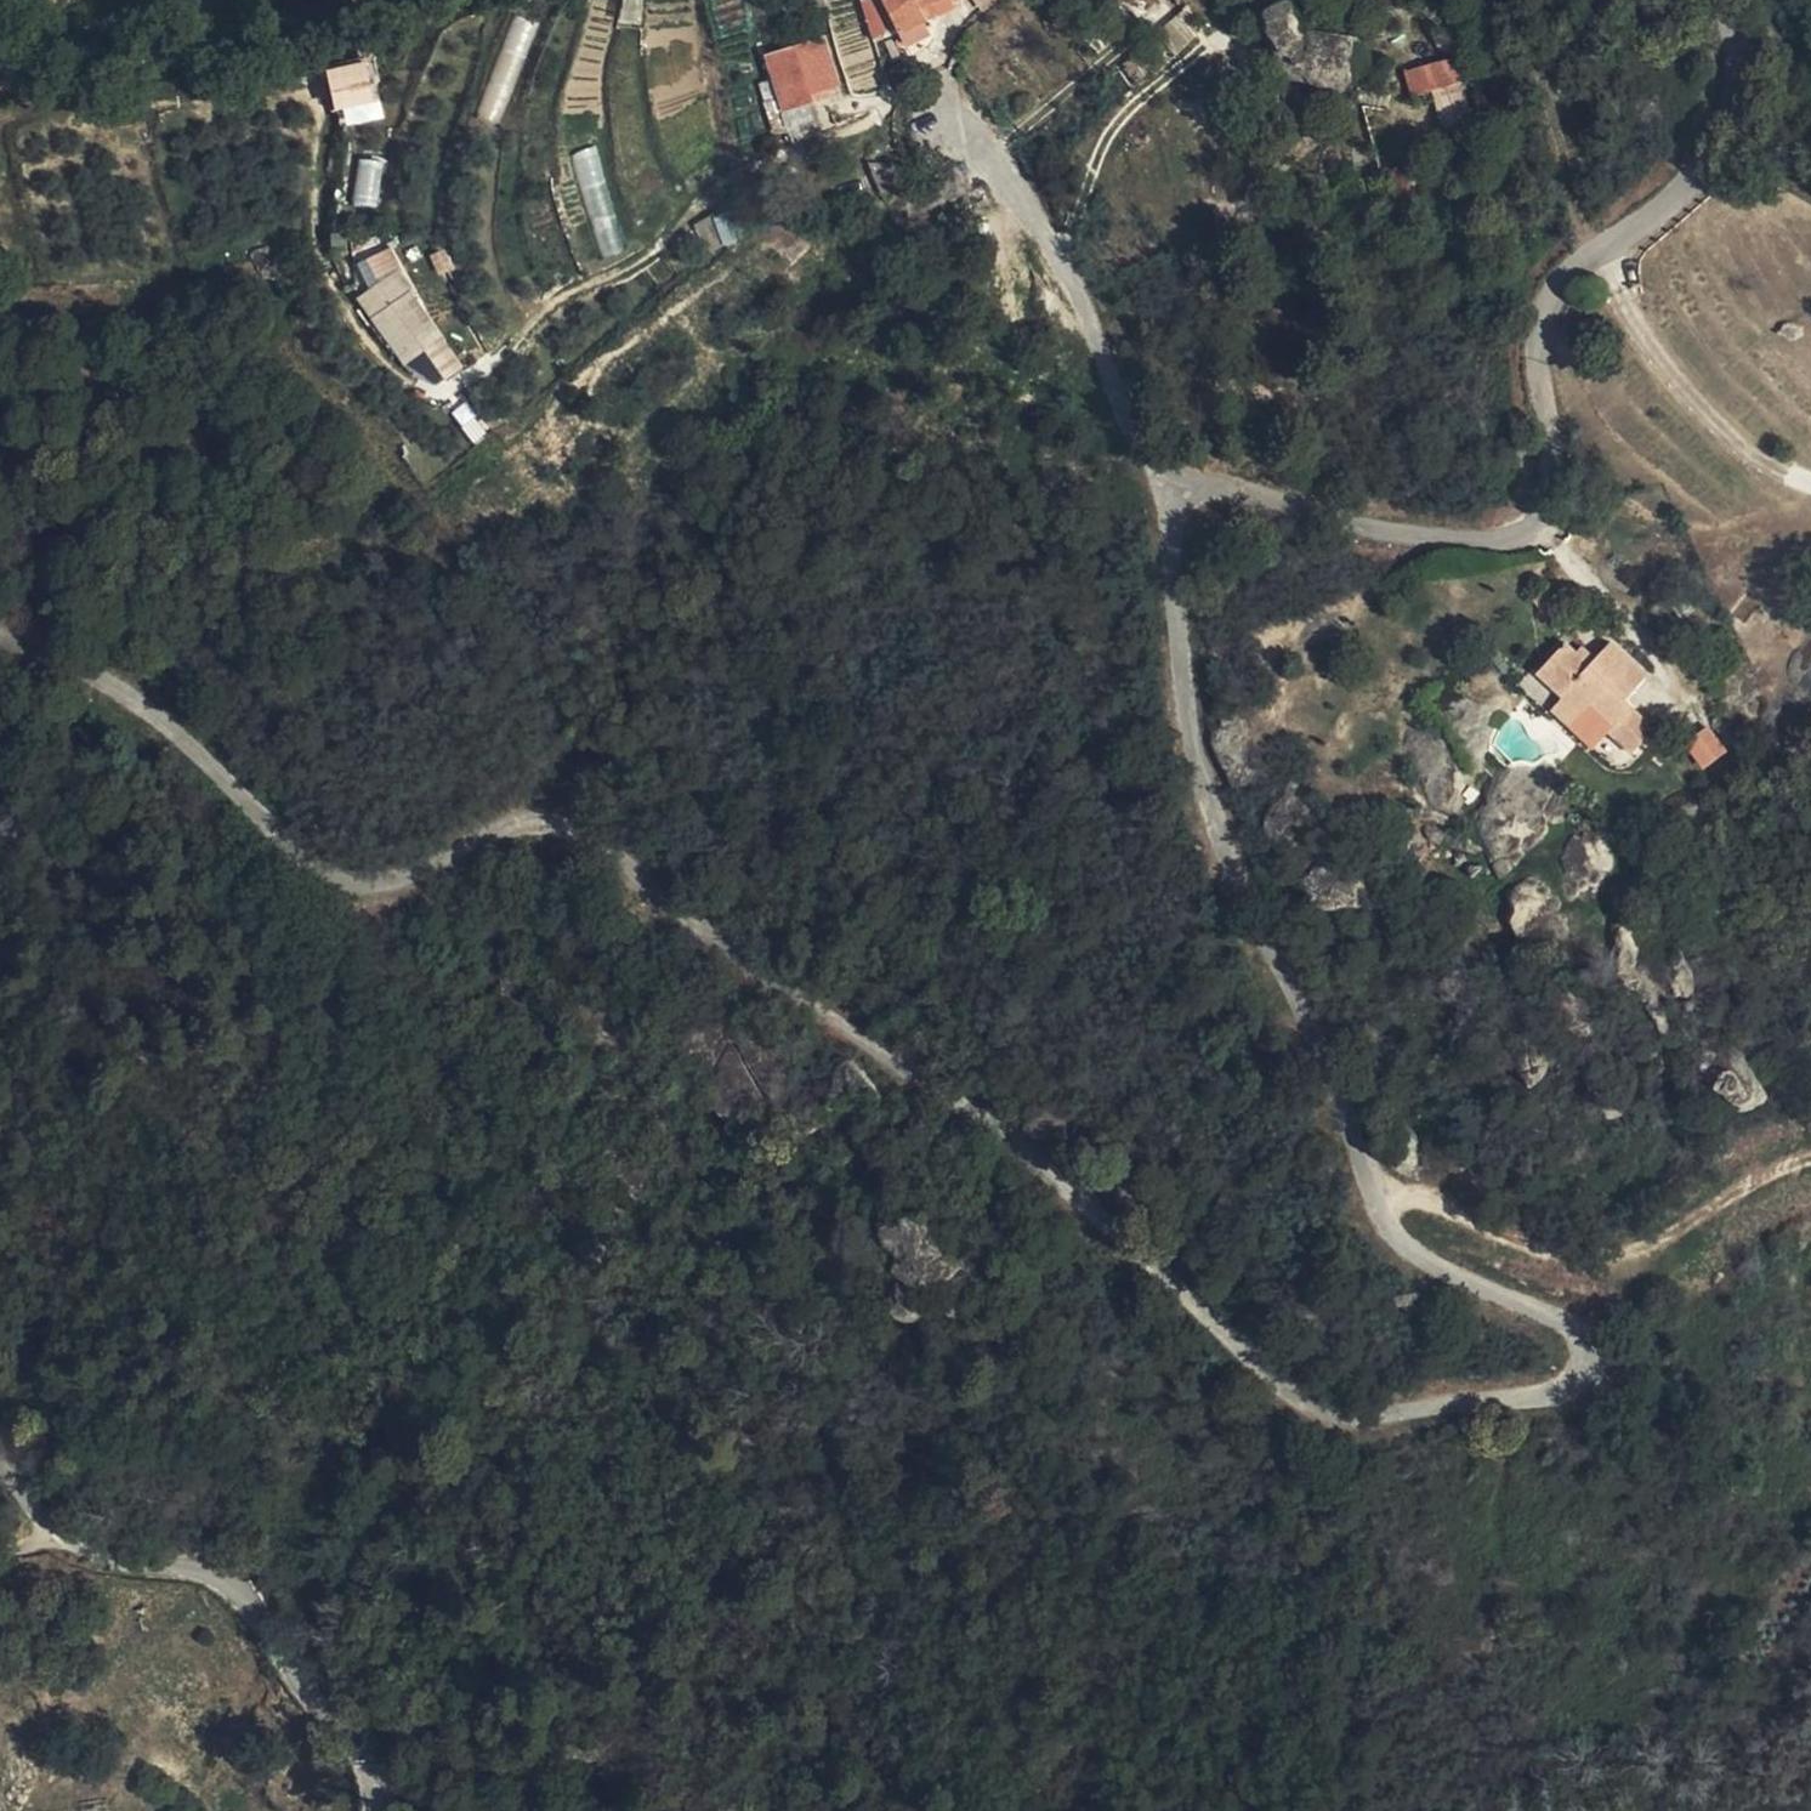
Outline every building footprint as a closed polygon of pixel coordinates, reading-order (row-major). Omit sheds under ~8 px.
[(914,9),(929,0),(910,0),(914,9)] [(1293,2),(1263,6),(1269,44),(1298,40),(1293,2)] [(812,101),(839,83),(806,27),(779,45),(812,101)] [(1431,66),(1452,58),(1442,28),(1421,36),(1431,66)] [(328,67),(338,126),(381,119),(371,60),(328,67)] [(380,205),(380,159),(355,159),(354,205),(380,205)] [(456,374),(395,243),(355,261),(368,290),(361,293),(394,366),(429,350),(442,380),(456,374)] [(424,353),(410,361),(426,388),(440,379),(424,353)] [(448,416),(476,443),(491,429),(463,401),(448,416)] [(1601,624),(1591,615),(1579,603),(1551,630),(1575,654),(1597,676),(1611,663),(1629,683),(1624,688),(1647,713),(1671,688),(1641,656),(1659,635),(1625,600),(1607,617),(1601,624)] [(1598,607),(1591,615),(1601,624),(1607,617),(1598,607)] [(1597,676),(1575,654),(1564,665),(1586,688),(1597,676)] [(1683,746),(1703,769),(1726,749),(1706,726),(1683,746)]
